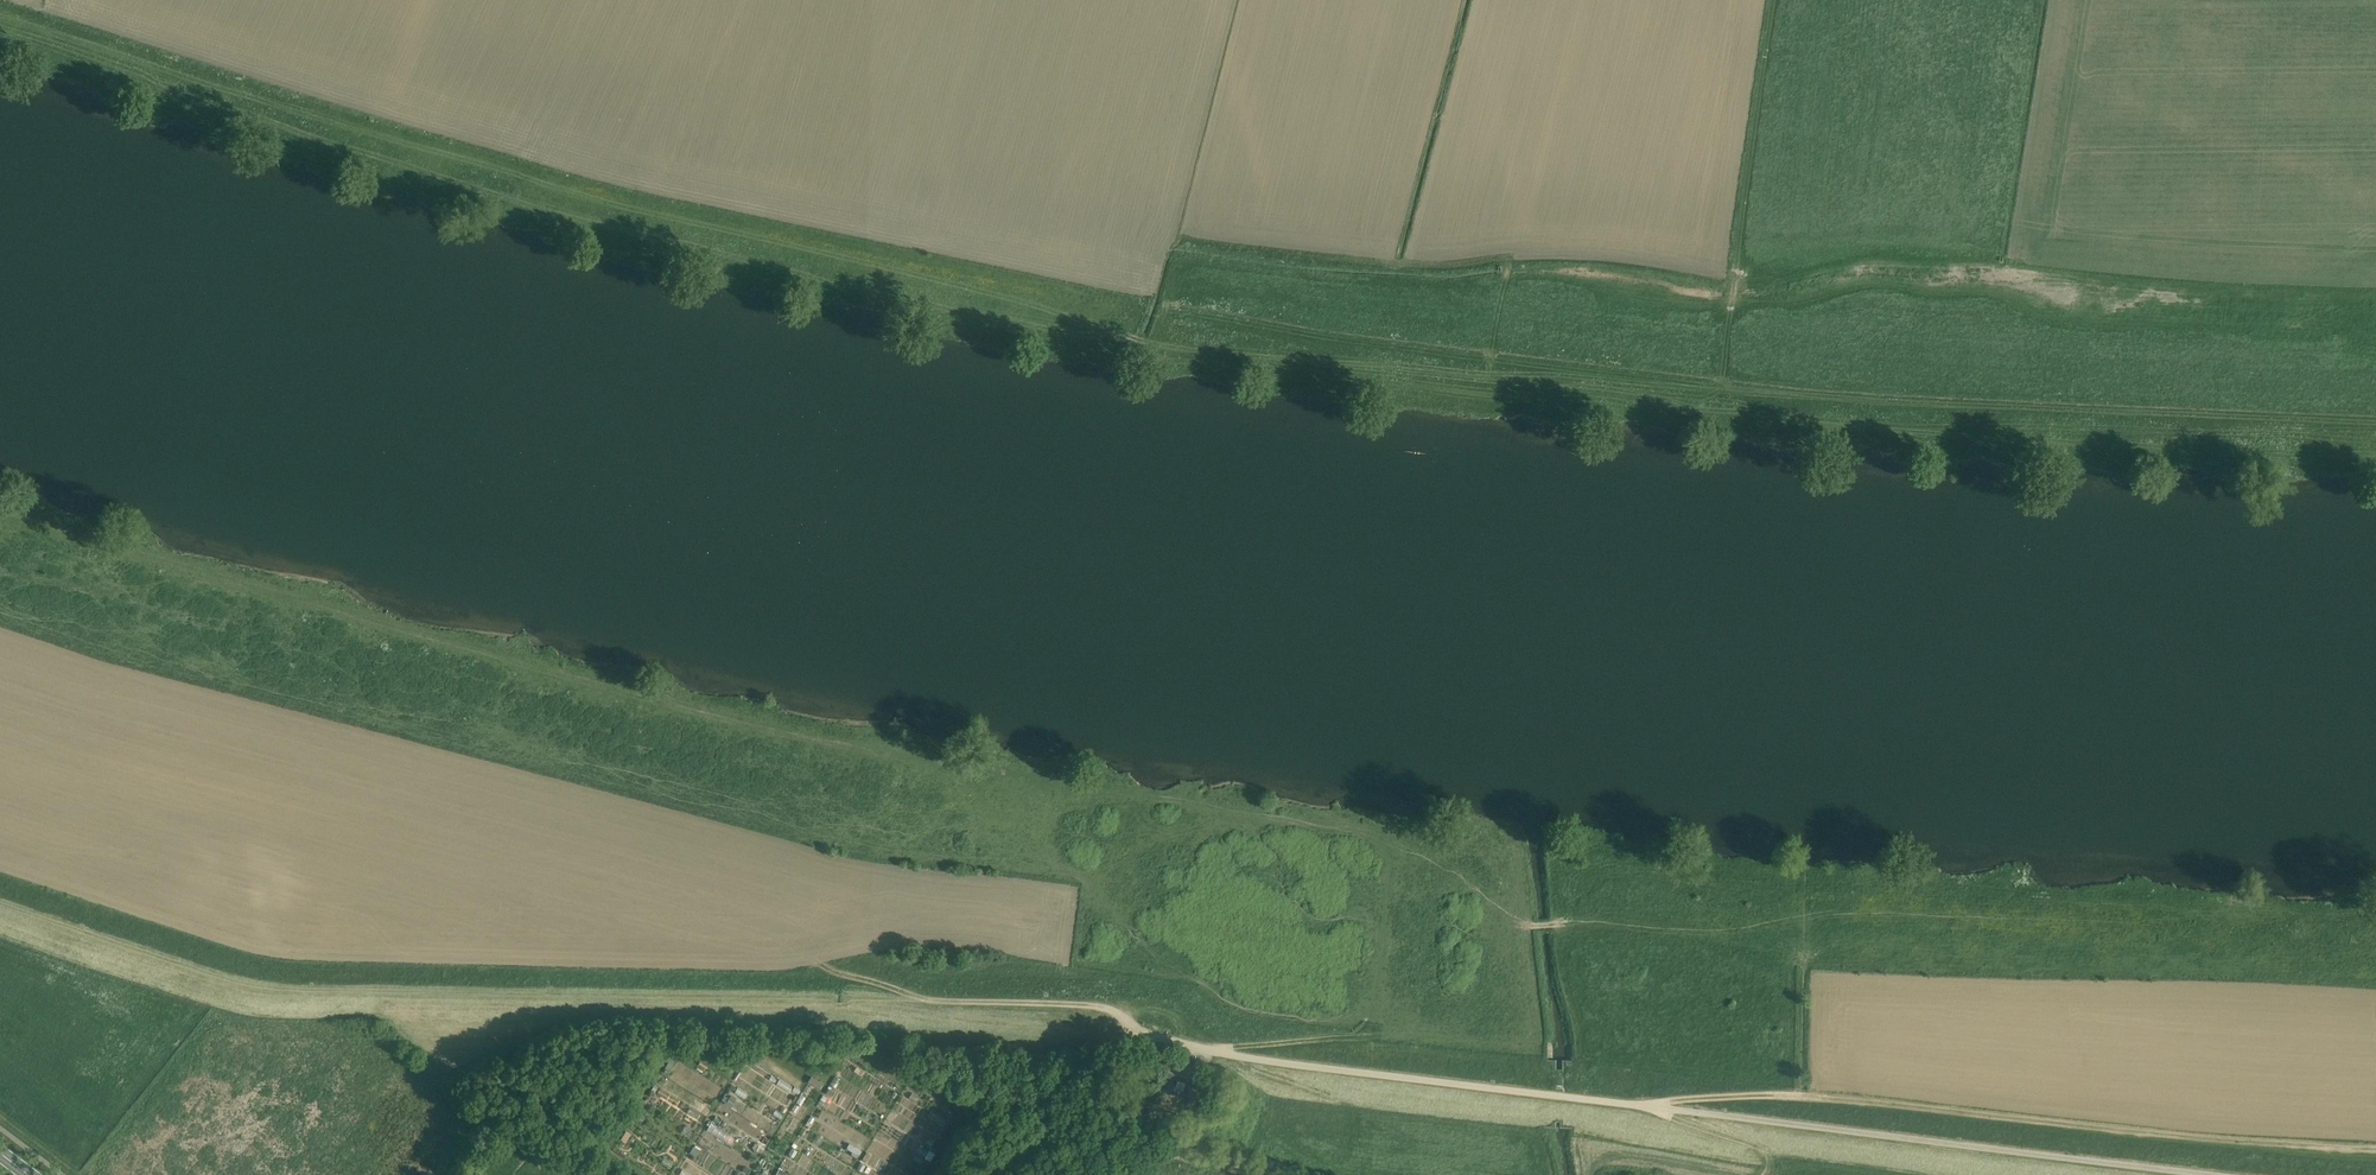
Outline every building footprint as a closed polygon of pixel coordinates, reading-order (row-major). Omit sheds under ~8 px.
[(1178,1064),(1176,1071),(1169,1068),(1167,1075),(1187,1081),(1191,1068),(1178,1064)] [(730,1095),(727,1103),(738,1108),(742,1101),(730,1095)] [(776,1174),(787,1174),(789,1172),(780,1167),(776,1174)]
